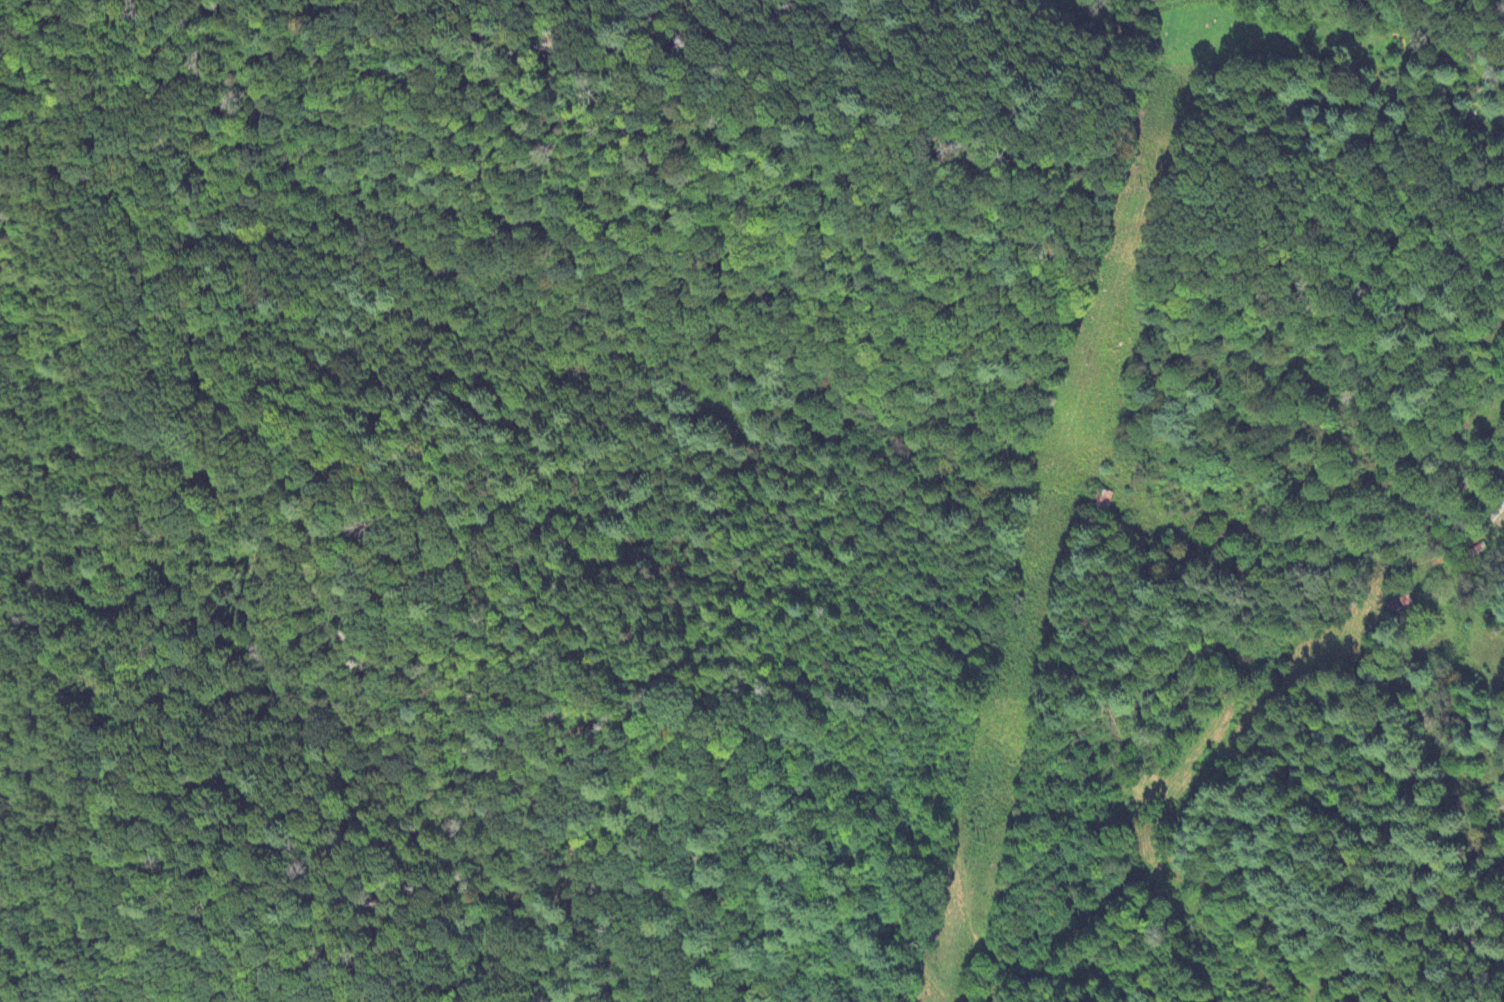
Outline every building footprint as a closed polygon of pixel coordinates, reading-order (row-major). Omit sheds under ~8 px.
[(1410,609),(1404,586),(1385,591),(1390,614),(1410,609)]
